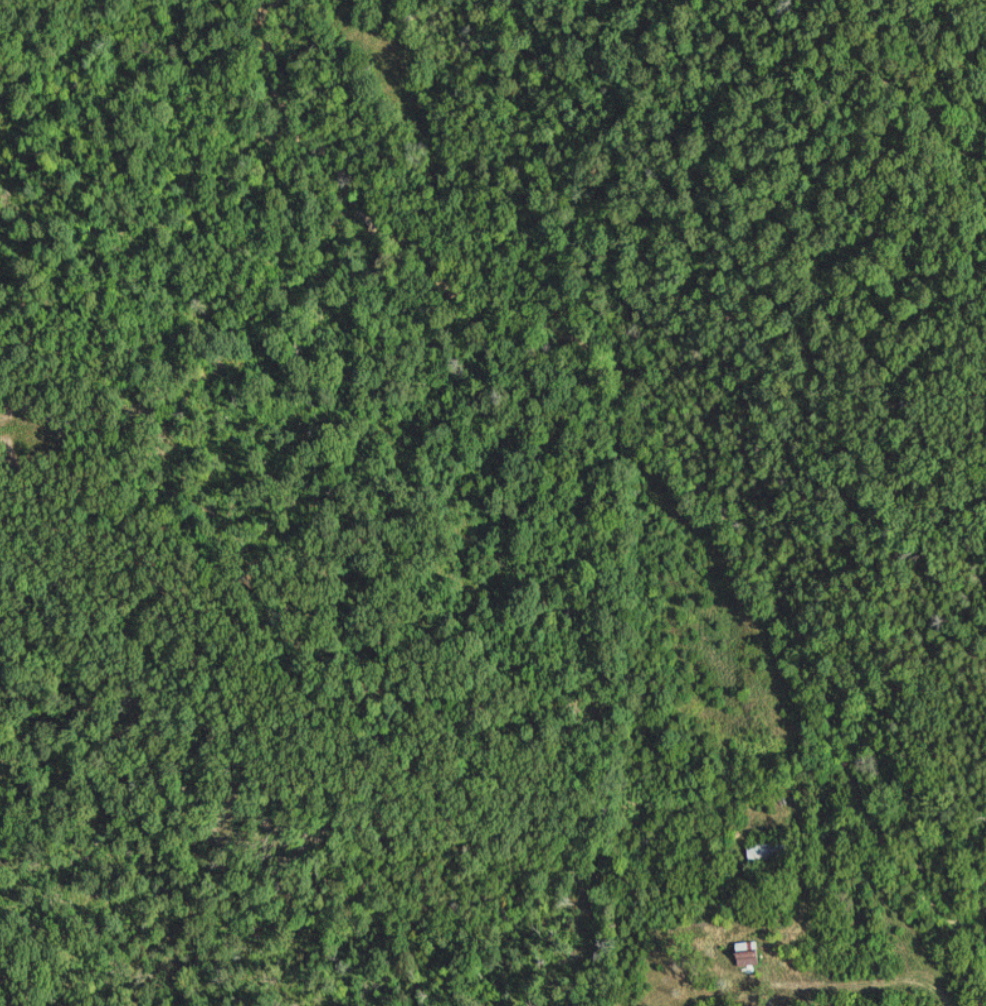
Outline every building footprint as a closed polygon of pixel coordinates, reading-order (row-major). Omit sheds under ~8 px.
[(787,857),(786,843),(749,845),(750,860),(787,857)]
